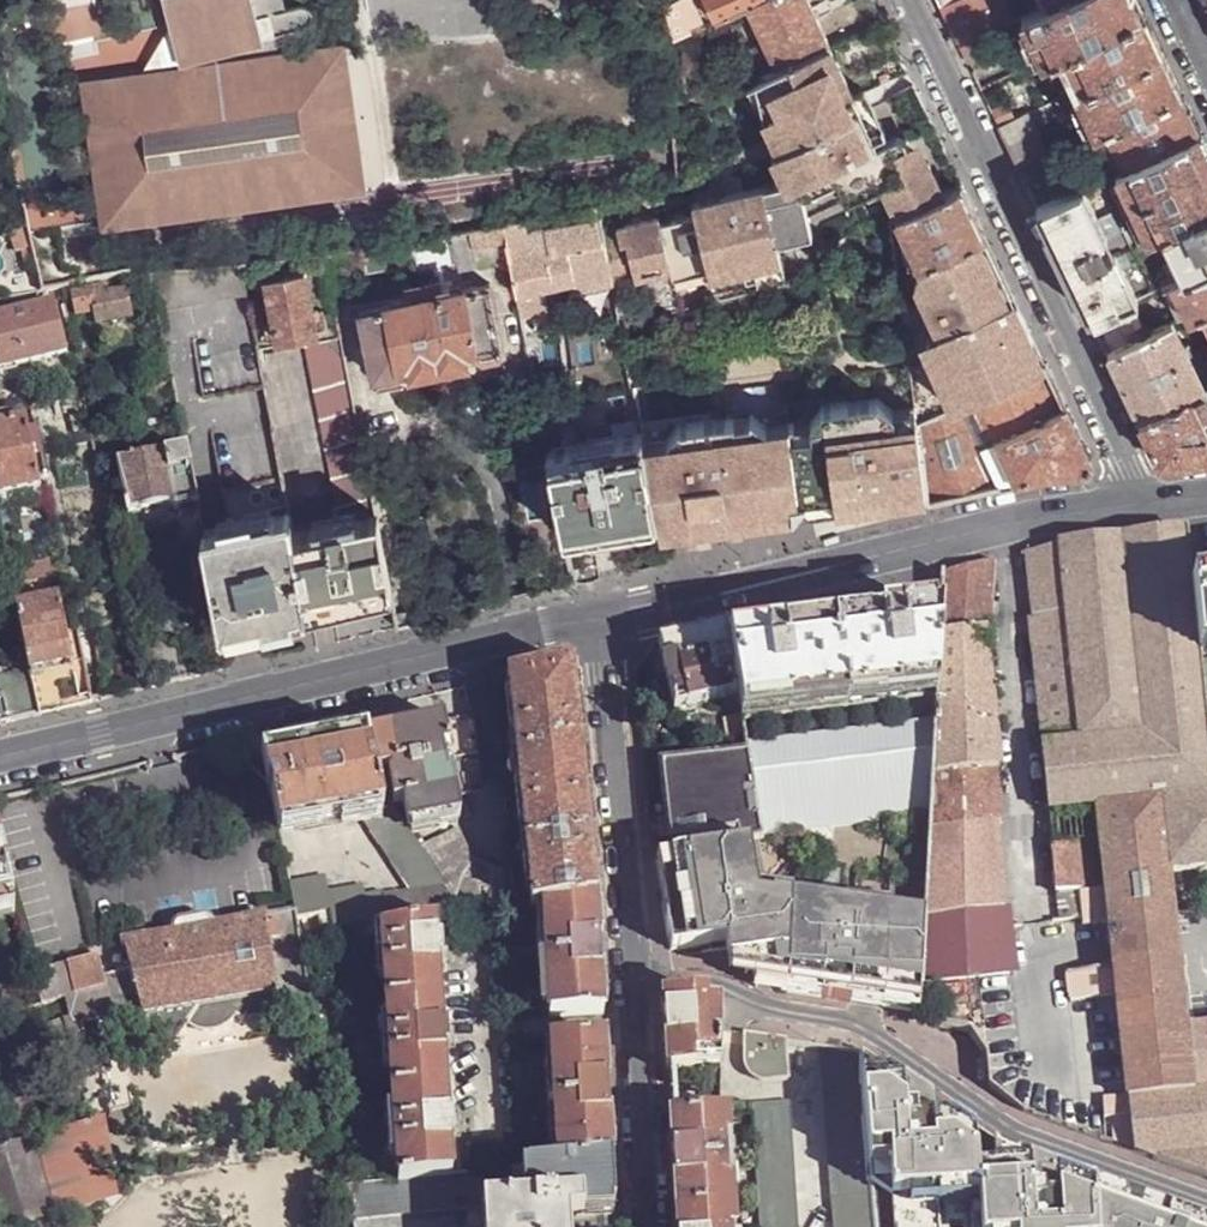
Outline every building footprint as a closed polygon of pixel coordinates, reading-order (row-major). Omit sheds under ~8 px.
[(180,70),(85,86),(89,110),(83,111),(84,117),(94,140),(97,154),(97,169),(96,187),(97,194),(103,193),(108,223),(360,182),(355,151),(361,150),(360,144),(351,121),(348,107),(347,93),(349,74),(348,68),(341,69),(338,46),(290,53),(283,27),(299,23),(305,19),(310,12),(310,2),(309,0),(163,0),(180,70)] [(714,24),(730,17),(747,8),(764,0),(702,0),(714,24)] [(871,0),(856,0),(816,20),(808,4),(806,0),(764,0),(747,8),(776,69),(828,43),(880,19),(871,0)] [(959,45),(986,32),(1013,19),(1003,0),(955,0),(940,7),(952,32),(959,45)] [(1042,58),(1064,48),(1142,11),(1136,0),(1054,0),(1051,1),(1036,8),(1022,15),(1042,58)] [(776,69),(747,8),(730,17),(752,63),(753,67),(724,81),(729,91),(751,80),(764,74),(776,69)] [(1064,48),(1081,86),(1159,48),(1152,33),(1142,11),(1064,48)] [(959,45),(966,63),(994,50),(986,32),(959,45)] [(769,118),(784,180),(691,202),(693,214),(658,223),(656,217),(600,230),(603,242),(612,281),(669,268),(671,277),(706,269),(707,271),(743,262),(743,266),(779,258),(775,241),(810,232),(801,195),(798,180),(828,166),(834,179),(847,206),(882,190),(894,215),(943,192),(930,166),(927,159),(916,164),(903,136),(897,134),(876,144),(872,136),(851,92),(840,68),(828,43),(776,69),(764,74),(775,115),(769,118)] [(1072,90),(1092,131),(1104,125),(1179,89),(1169,69),(1159,48),(1081,86),(1072,90)] [(764,74),(751,80),(769,118),(775,115),(764,74)] [(863,86),(851,92),(872,136),(884,130),(863,86)] [(1124,165),(1198,130),(1190,112),(1179,89),(1104,125),(1124,165)] [(1045,153),(1033,127),(1054,116),(1048,102),(1012,119),(996,126),(1016,167),(1045,153)] [(989,111),(996,126),(1012,119),(1004,104),(989,111)] [(1198,130),(1124,165),(1114,170),(1146,234),(1206,205),(1206,148),(1198,130)] [(1016,167),(1035,208),(1069,191),(1050,151),(1045,153),(1016,167)] [(828,166),(798,180),(801,195),(834,179),(828,166)] [(1146,234),(1130,243),(1098,177),(1069,191),(1035,208),(1067,275),(1087,316),(1126,298),(1137,293),(1168,277),(1180,272),(1206,259),(1206,205),(1146,234)] [(970,209),(959,184),(943,192),(894,215),(919,264),(981,232),(970,209)] [(580,206),(585,232),(588,246),(603,242),(600,230),(595,203),(580,206)] [(570,208),(558,210),(562,226),(574,224),(570,208)] [(476,270),(509,263),(501,226),(468,233),(476,270)] [(26,232),(13,235),(17,250),(30,246),(26,232)] [(603,242),(588,246),(585,232),(544,242),(547,247),(529,251),(531,258),(509,263),(520,319),(547,315),(542,290),(609,275),(605,258),(603,242)] [(981,232),(919,264),(932,290),(921,295),(937,326),(943,324),(954,406),(1044,364),(1015,303),(1005,304),(1003,300),(1010,291),(1002,275),(981,232)] [(424,248),(421,237),(406,241),(408,251),(424,248)] [(707,271),(710,284),(755,273),(757,279),(783,272),(779,258),(743,266),(743,262),(707,271)] [(1187,315),(1201,309),(1206,306),(1206,259),(1180,272),(1168,277),(1187,315)] [(932,290),(919,264),(913,278),(921,295),(932,290)] [(274,321),(277,338),(315,330),(312,313),(303,270),(266,278),(274,321)] [(71,290),(76,313),(93,311),(96,324),(130,318),(123,289),(107,292),(105,283),(71,290)] [(418,300),(423,299),(438,296),(451,294),(449,286),(437,288),(436,284),(415,288),(418,300)] [(504,368),(501,355),(500,350),(502,350),(488,285),(451,294),(438,296),(423,299),(441,387),(453,383),(464,375),(465,384),(479,381),(478,372),(492,369),(504,368)] [(411,301),(418,300),(415,288),(409,289),(411,301)] [(1144,308),(1137,293),(1126,298),(1133,313),(1144,308)] [(1098,340),(1105,355),(1144,336),(1133,313),(1126,298),(1087,316),(1098,340)] [(441,387),(423,299),(418,300),(411,301),(358,311),(371,377),(372,377),(376,394),(401,389),(403,397),(417,394),(415,386),(424,387),(441,387)] [(66,356),(53,303),(0,316),(0,371),(66,356)] [(322,311),(312,313),(315,330),(326,328),(322,311)] [(267,340),(277,338),(274,321),(263,323),(267,340)] [(926,332),(943,365),(935,368),(954,406),(943,324),(937,326),(926,332)] [(1123,394),(1137,421),(1188,397),(1202,390),(1170,324),(1144,336),(1105,355),(1123,394)] [(387,592),(338,338),(304,346),(303,347),(339,525),(291,535),(306,611),(327,606),(373,595),(387,592)] [(263,388),(257,355),(255,349),(254,346),(194,357),(202,400),(263,388)] [(1073,424),(1044,364),(954,406),(915,424),(915,427),(924,491),(926,502),(955,495),(1043,474),(1085,469),(1090,459),(1073,424)] [(604,414),(634,408),(632,392),(601,398),(604,414)] [(1206,457),(1206,437),(1206,435),(1188,397),(1137,421),(1156,462),(1184,459),(1206,457)] [(644,464),(654,517),(687,512),(687,515),(695,513),(703,512),(704,521),(763,513),(761,502),(772,500),(790,498),(791,509),(798,502),(804,494),(818,492),(832,490),(834,503),(843,502),(842,498),(847,497),(848,501),(896,494),(924,491),(915,427),(894,430),(892,411),(875,399),(820,406),(807,422),(765,428),(748,416),(676,426),(672,440),(666,461),(644,464)] [(568,421),(565,406),(539,411),(542,427),(568,421)] [(913,408),(892,411),(894,430),(915,427),(915,424),(913,408)] [(50,504),(46,487),(39,488),(25,419),(0,425),(0,515),(50,504)] [(573,445),(571,445),(568,429),(543,434),(563,535),(597,529),(640,521),(654,519),(654,517),(644,464),(641,444),(639,433),(614,438),(615,444),(609,445),(586,449),(574,451),(573,445)] [(584,436),(586,449),(609,445),(606,432),(584,436)] [(212,451),(228,528),(200,535),(218,631),(264,621),(306,611),(291,535),(272,437),(212,451)] [(641,444),(644,464),(666,461),(672,440),(641,444)] [(198,524),(184,450),(116,463),(131,537),(198,524)] [(798,502),(806,507),(834,503),(832,490),(818,492),(804,494),(798,502)] [(772,500),(761,502),(763,513),(791,509),(790,498),(772,500)] [(654,517),(654,519),(656,528),(704,521),(703,512),(695,513),(687,515),(687,512),(654,517)] [(1058,547),(1026,554),(1033,620),(1065,617),(1069,648),(1037,651),(1046,746),(1041,747),(1047,813),(1206,795),(1206,746),(1205,730),(1191,583),(1186,533),(1142,538),(1058,547)] [(574,586),(597,580),(593,556),(569,561),(574,586)] [(11,586),(64,574),(61,559),(8,569),(10,582),(11,584),(11,586)] [(925,919),(921,986),(981,980),(1011,977),(1005,926),(1004,910),(1005,910),(997,823),(1001,822),(995,772),(1000,770),(984,630),(987,564),(942,575),(940,614),(936,688),(935,722),(930,818),(925,919)] [(10,582),(8,569),(8,567),(0,568),(0,586),(11,584),(10,582)] [(1191,583),(1205,730),(1206,730),(1206,581),(1191,583)] [(28,669),(29,676),(51,671),(72,667),(58,600),(16,609),(28,669)] [(737,697),(740,714),(917,690),(936,688),(940,614),(919,616),(890,620),(778,635),(729,641),(737,697)] [(1069,648),(1065,617),(1033,620),(1037,651),(1069,648)] [(674,712),(737,697),(729,641),(727,628),(690,638),(659,645),(674,712)] [(513,673),(531,840),(596,833),(581,694),(579,670),(565,661),(555,663),(522,671),(513,673)] [(37,716),(59,710),(51,671),(29,676),(30,679),(37,716)] [(37,716),(30,679),(26,680),(16,682),(14,672),(0,676),(0,724),(21,719),(37,716)] [(449,717),(456,762),(483,758),(479,711),(475,712),(449,717)] [(370,731),(379,773),(383,778),(389,786),(395,784),(398,799),(409,798),(413,822),(466,813),(456,762),(449,717),(421,722),(370,731)] [(733,736),(743,735),(740,718),(730,720),(733,736)] [(916,724),(745,743),(747,757),(759,836),(930,818),(935,722),(916,724)] [(267,750),(272,778),(279,786),(286,822),(366,810),(389,806),(383,778),(379,773),(370,731),(324,740),(267,750)] [(267,750),(250,754),(265,772),(272,778),(267,750)] [(759,836),(747,757),(661,766),(670,839),(736,836),(738,848),(748,846),(760,844),(759,836)] [(383,778),(389,806),(366,810),(415,889),(389,891),(389,886),(368,889),(368,881),(331,884),(330,869),(295,875),(299,903),(301,911),(322,907),(334,905),(337,920),(372,915),(373,923),(386,922),(440,915),(470,911),(426,842),(413,822),(398,799),(389,786),(383,778)] [(1047,813),(1056,896),(1076,895),(1105,891),(1111,944),(1113,972),(1116,999),(1127,1102),(1131,1134),(1118,1130),(1113,1146),(1133,1153),(1206,1180),(1206,1026),(1185,1029),(1175,937),(1168,876),(1206,871),(1206,795),(1047,813)] [(426,842),(470,911),(509,906),(515,906),(509,870),(477,859),(461,825),(426,842)] [(17,896),(0,833),(0,901),(17,896)] [(602,894),(596,833),(531,840),(538,902),(547,901),(602,894)] [(758,897),(748,846),(738,848),(656,859),(671,951),(709,945),(710,953),(721,951),(726,950),(732,950),(739,951),(745,952),(751,955),(757,958),(762,962),(766,967),(770,972),(773,978),(775,984),(777,990),(777,996),(890,1012),(920,1016),(921,986),(925,919),(758,897)] [(602,894),(547,901),(550,953),(554,1014),(608,1011),(604,945),(602,894)] [(1079,921),(1076,895),(1056,896),(1059,922),(1079,921)] [(21,909),(17,896),(0,901),(0,914),(21,909)] [(134,964),(147,1012),(276,987),(312,980),(301,911),(299,903),(215,921),(179,928),(129,939),(134,964)] [(330,920),(337,920),(334,905),(322,907),(323,916),(330,920)] [(179,928),(215,921),(215,919),(212,913),(207,911),(201,914),(183,918),(182,918),(177,920),(176,924),(179,928)] [(390,993),(445,990),(443,955),(446,955),(446,943),(445,936),(441,935),(440,915),(386,922),(390,993)] [(726,950),(721,951),(724,969),(737,967),(738,976),(745,975),(748,992),(777,996),(777,990),(775,984),(773,978),(770,972),(766,967),(762,962),(757,958),(751,955),(745,952),(739,951),(732,950),(726,950)] [(37,967),(45,998),(65,993),(69,1012),(64,1013),(69,1033),(88,1029),(85,1017),(119,1010),(107,970),(102,951),(37,967)] [(276,987),(147,1012),(134,964),(107,970),(119,1010),(85,1017),(88,1029),(93,1050),(115,1045),(130,1023),(150,1038),(183,1032),(189,1018),(191,1020),(203,1025),(216,1026),(228,1022),(238,1014),(248,1018),(252,1011),(279,1006),(276,987)] [(1067,976),(1070,1004),(1116,999),(1113,972),(1067,976)] [(445,990),(390,993),(393,1038),(396,1083),(450,1079),(448,1045),(452,1044),(451,1035),(451,1026),(447,1026),(445,990)] [(702,996),(660,999),(662,1033),(664,1072),(691,1070),(691,1058),(717,1057),(717,1007),(702,1007),(702,996)] [(609,1034),(555,1038),(555,1040),(562,1160),(616,1155),(612,1089),(609,1034)] [(743,1036),(743,1061),(743,1064),(748,1074),(756,1080),(766,1082),(786,1082),(783,1042),(743,1036)] [(819,1047),(835,1226),(873,1226),(869,1186),(863,1121),(859,1055),(819,1047)] [(859,1053),(859,1055),(863,1121),(869,1186),(873,1226),(1100,1226),(1099,1183),(1052,1166),(1005,1150),(859,1053)] [(450,1079),(396,1083),(398,1128),(402,1176),(455,1170),(454,1134),(457,1134),(457,1123),(456,1115),(452,1115),(450,1079)] [(670,1099),(671,1121),(692,1119),(691,1098),(670,1099)] [(750,1104),(750,1117),(752,1117),(754,1163),(759,1226),(796,1226),(788,1102),(750,1104)] [(743,1104),(729,1105),(730,1117),(744,1117),(743,1104)] [(28,1138),(50,1211),(135,1187),(113,1114),(28,1138)] [(670,1169),(673,1213),(730,1209),(728,1184),(723,1185),(721,1165),(720,1143),(726,1142),(725,1118),(692,1119),(671,1121),(667,1121),(670,1169)] [(0,1146),(0,1207),(5,1224),(50,1211),(28,1138),(0,1146)] [(533,1197),(484,1202),(486,1226),(567,1226),(566,1214),(587,1212),(586,1205),(618,1203),(616,1155),(562,1160),(531,1163),(533,1197)] [(348,1181),(354,1214),(484,1202),(533,1197),(531,1163),(521,1164),(455,1170),(402,1176),(348,1181)] [(1099,1183),(1100,1226),(1206,1226),(1206,1221),(1099,1183)] [(586,1205),(587,1212),(618,1210),(618,1207),(618,1203),(586,1205)] [(673,1213),(674,1226),(731,1226),(730,1209),(673,1213)]
